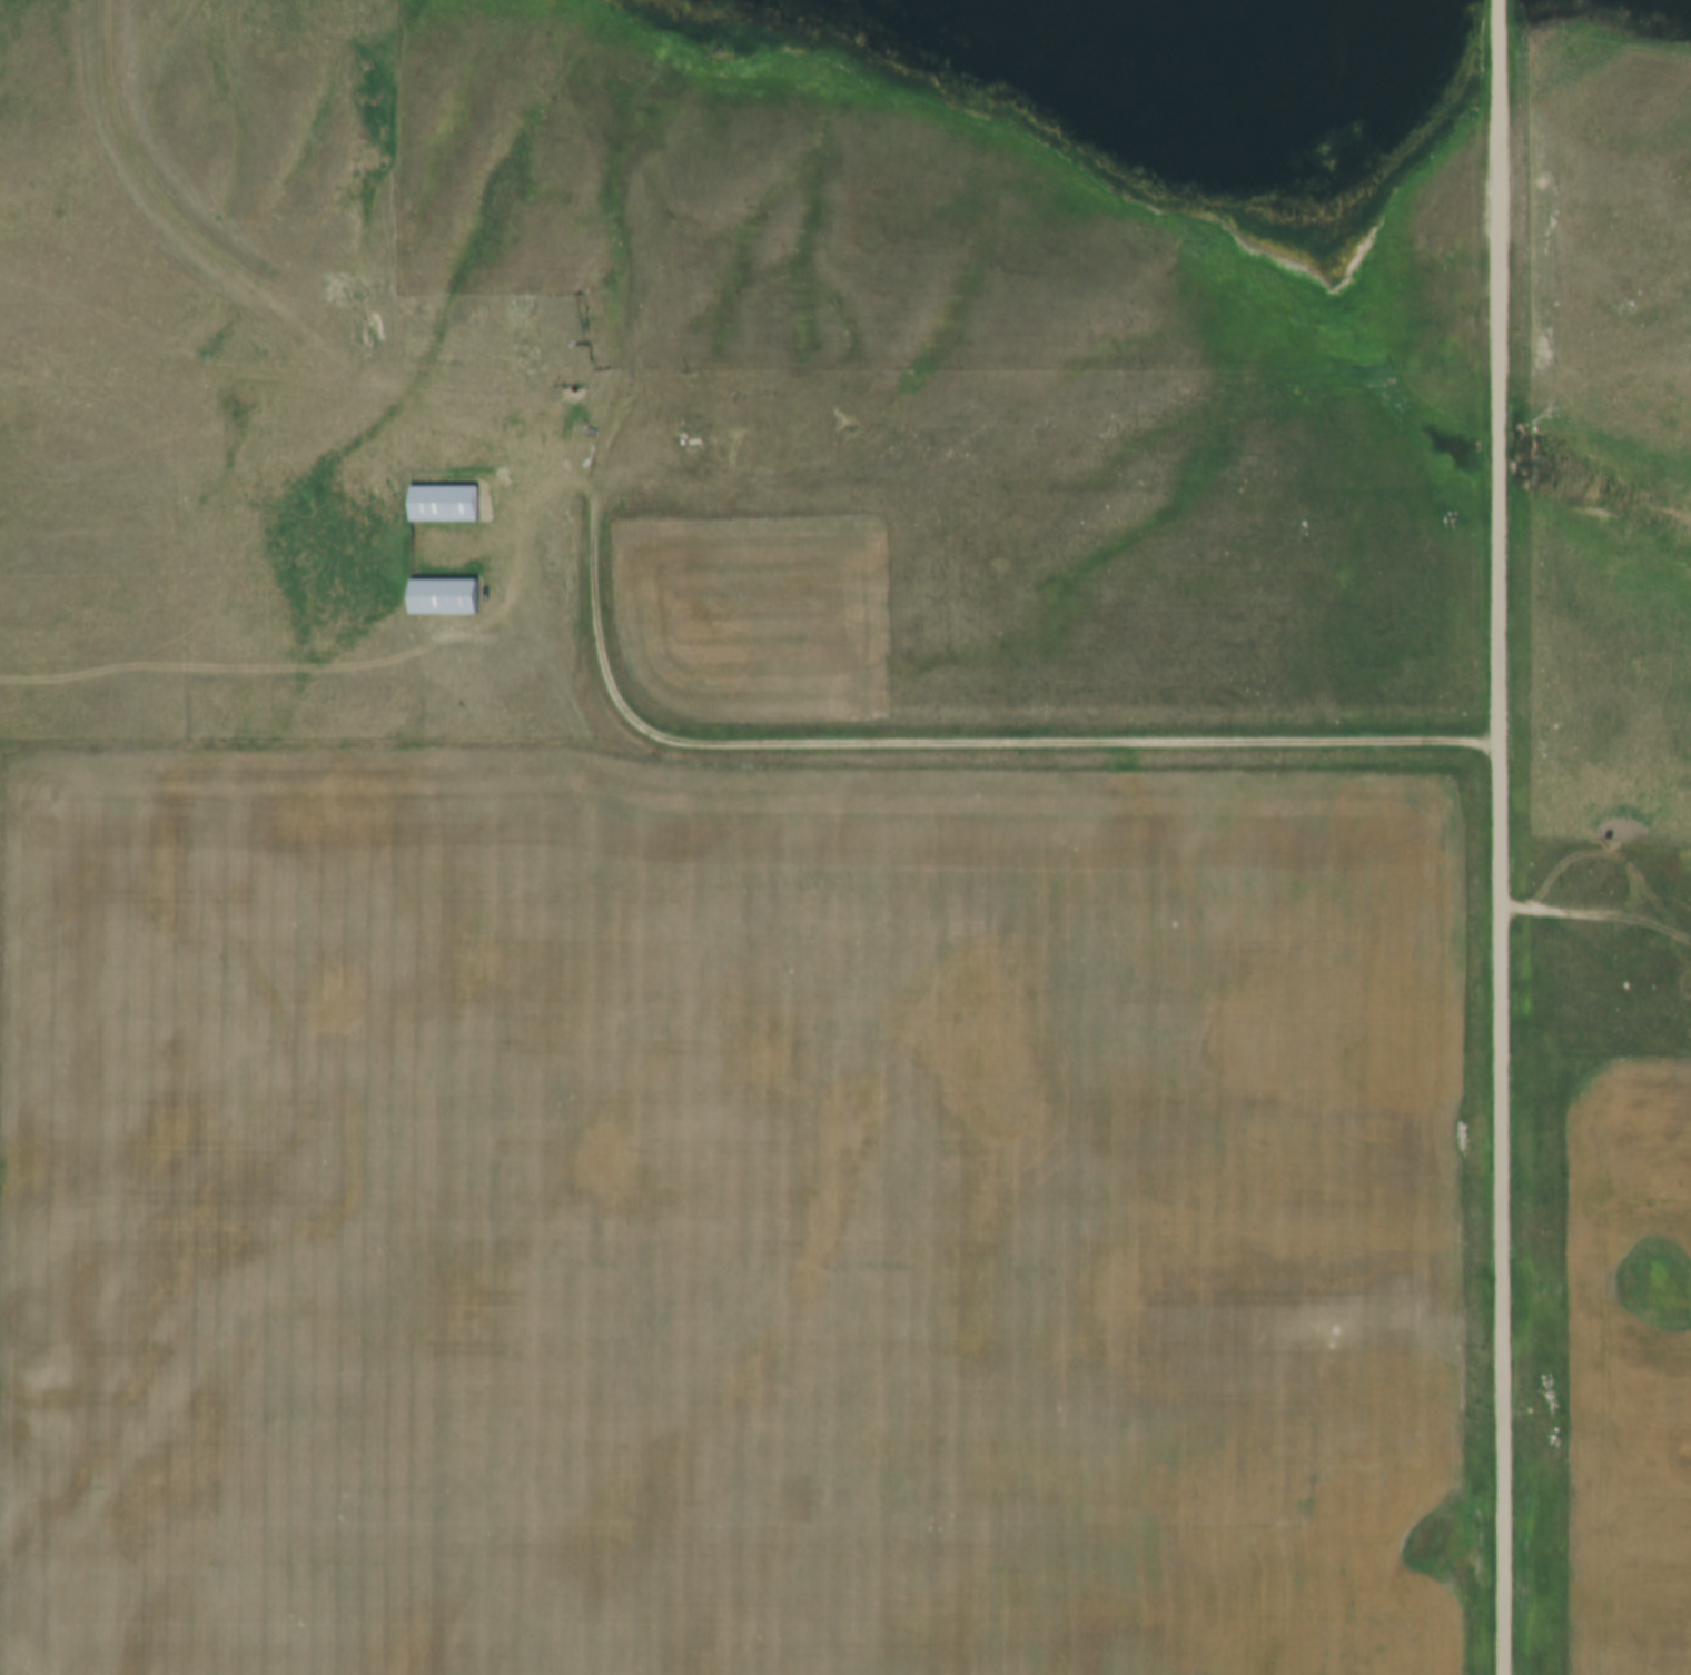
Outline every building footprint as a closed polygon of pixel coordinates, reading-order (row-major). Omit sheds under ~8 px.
[(753,444),(765,444),(765,428),(753,428),(753,444)] [(477,522),(477,486),(409,486),(410,522),(477,522)] [(409,580),(409,614),(477,614),(477,580),(409,580)]
